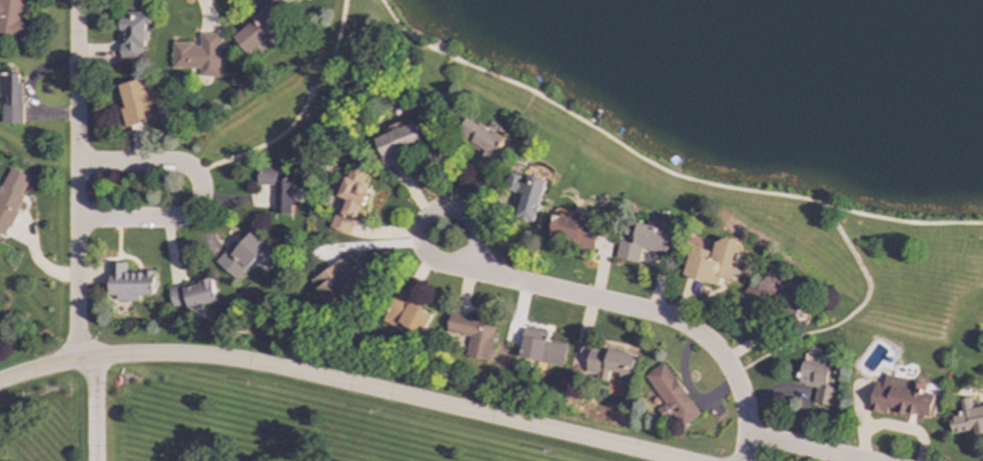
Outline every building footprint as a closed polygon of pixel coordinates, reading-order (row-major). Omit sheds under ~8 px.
[(25,40),(28,19),(22,18),(24,0),(0,0),(0,37),(25,40)] [(232,34),(247,55),(256,48),(260,53),(269,46),(264,39),(282,26),(268,7),(232,34)] [(119,58),(143,58),(143,24),(149,24),(150,12),(120,11),(119,58)] [(220,34),(200,33),(200,44),(172,43),(171,68),(199,68),(199,75),(219,76),(220,34)] [(0,73),(0,98),(0,124),(21,124),(21,104),(18,104),(18,73),(0,73)] [(157,103),(153,88),(143,90),(141,78),(115,84),(124,126),(150,120),(147,105),(157,103)] [(491,164),(506,141),(468,117),(456,135),(486,153),(482,158),(491,164)] [(375,138),(383,159),(399,153),(398,150),(423,141),(416,122),(375,138)] [(349,235),(370,174),(346,166),(333,206),(336,207),(329,228),(349,235)] [(4,236),(29,177),(7,167),(0,183),(0,234),(4,236)] [(272,186),(272,213),(291,214),(292,179),(285,179),(286,174),(275,174),(275,167),(257,167),(256,185),(272,186)] [(546,180),(525,174),(525,176),(510,173),(506,190),(521,194),(515,218),(535,223),(546,180)] [(555,215),(550,237),(593,247),(599,225),(555,215)] [(639,263),(642,249),(667,254),(668,245),(677,247),(680,232),(638,223),(634,243),(620,240),(616,258),(639,263)] [(267,245),(249,228),(216,263),(235,280),(267,245)] [(732,281),(743,245),(717,237),(712,252),(693,246),(684,276),(717,286),(720,277),(732,281)] [(355,274),(345,258),(310,278),(328,310),(354,295),(345,280),(355,274)] [(138,300),(138,295),(153,296),(153,272),(125,271),(125,263),(108,262),(107,299),(138,300)] [(752,317),(765,300),(789,317),(803,297),(769,273),(758,289),(751,284),(736,306),(752,317)] [(216,302),(210,277),(167,288),(171,307),(181,305),(183,310),(216,302)] [(432,311),(395,295),(383,323),(420,339),(432,311)] [(487,364),(495,321),(449,313),(445,333),(469,337),(465,359),(487,364)] [(518,357),(562,366),(566,345),(539,339),(541,331),(524,328),(518,357)] [(630,384),(636,354),(607,349),(607,352),(590,348),(585,371),(597,373),(596,379),(607,381),(609,371),(619,373),(617,381),(630,384)] [(837,369),(802,361),(798,384),(816,388),(813,402),(829,406),(837,369)] [(699,415),(665,362),(645,375),(664,405),(658,408),(664,419),(673,414),(681,427),(699,415)] [(934,395),(923,393),(925,382),(885,375),(883,384),(874,382),(869,412),(887,415),(887,409),(930,417),(934,395)] [(970,408),(968,397),(958,399),(961,415),(948,417),(951,433),(971,430),(971,433),(982,431),(982,405),(970,408)]
